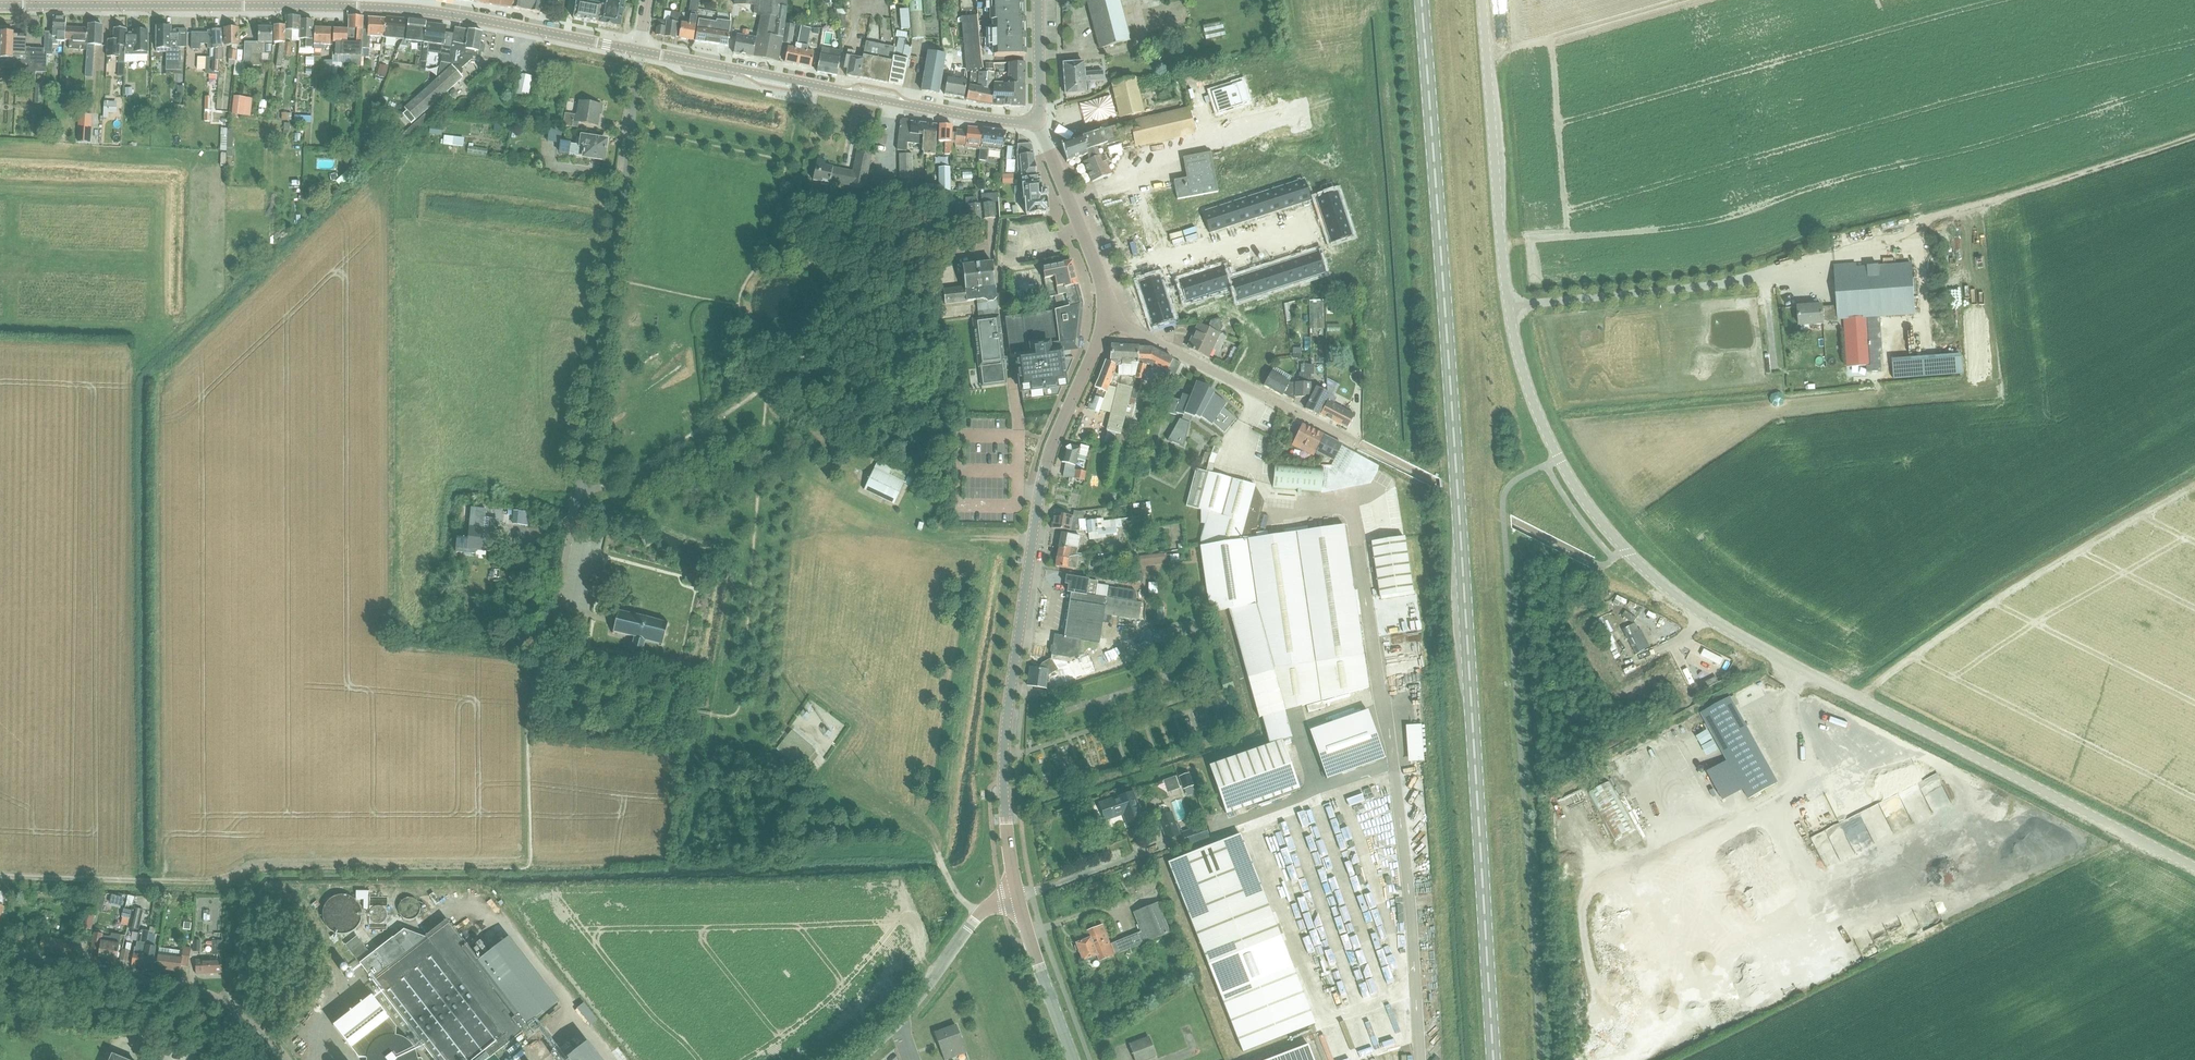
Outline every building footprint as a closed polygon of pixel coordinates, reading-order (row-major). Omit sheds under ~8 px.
[(514,8),(540,13),(542,0),(515,0),(514,8)] [(540,13),(552,16),(554,0),(542,0),(540,13)] [(603,0),(578,0),(577,1),(574,19),(599,24),(603,0)] [(599,24),(620,28),(625,0),(615,0),(615,1),(607,0),(603,0),(599,24)] [(754,15),(761,17),(761,18),(760,24),(754,56),(758,57),(778,61),(781,43),(784,31),(784,27),(785,17),(786,8),(787,1),(787,0),(757,0),(757,5),(755,5),(754,14),(754,15)] [(909,1),(912,39),(924,38),(921,0),(918,0),(909,1)] [(991,21),(994,21),(994,56),(1023,56),(1023,57),(1024,57),(1024,46),(1022,42),(1022,35),(1024,32),(1024,20),(1022,20),(1021,4),(1019,0),(991,0),(991,21)] [(1099,50),(1130,41),(1120,0),(1086,0),(1099,50)] [(682,24),(679,38),(693,41),(698,14),(699,5),(691,4),(689,12),(691,13),(689,25),(682,24)] [(900,9),(901,29),(910,28),(909,9),(900,9)] [(844,10),(836,11),(838,30),(846,29),(845,16),(844,10)] [(657,28),(656,35),(676,39),(678,23),(679,14),(679,13),(665,12),(664,21),(658,20),(657,28)] [(286,26),(286,34),(286,39),(292,39),(291,41),(300,42),(300,39),(301,20),(301,17),(287,16),(286,26)] [(994,86),(995,73),(984,72),(981,55),(977,16),(961,18),(966,72),(971,71),(969,86),(968,86),(966,101),(981,104),(986,105),(986,104),(992,106),(993,106),(992,106),(994,106),(994,105),(993,105),(994,86)] [(343,43),(342,56),(350,56),(350,64),(350,67),(361,67),(362,57),(363,31),(364,18),(349,17),(349,29),(348,29),(348,30),(347,42),(347,44),(343,43)] [(45,32),(45,50),(44,55),(48,55),(53,55),(54,44),(58,44),(59,41),(66,41),(66,40),(67,29),(67,18),(54,18),(54,23),(51,22),(51,32),(45,32)] [(363,31),(362,57),(370,58),(372,37),(381,37),(384,38),(384,35),(386,35),(387,19),(369,18),(369,31),(363,31)] [(387,19),(386,35),(384,35),(384,38),(388,38),(404,39),(406,20),(387,18),(387,19)] [(300,42),(300,48),(305,49),(312,49),(312,40),(313,40),(314,21),(301,20),(300,39),(300,42)] [(404,39),(398,49),(402,52),(405,46),(410,47),(410,46),(410,41),(425,43),(427,25),(427,22),(409,20),(407,39),(404,39)] [(699,20),(696,41),(710,43),(713,44),(716,22),(709,21),(699,20)] [(716,22),(713,44),(728,46),(732,22),(717,20),(716,22)] [(737,22),(733,42),(736,42),(734,54),(735,54),(741,55),(742,55),(745,56),(746,56),(752,57),(753,57),(754,56),(760,24),(750,22),(750,24),(737,22)] [(87,60),(86,68),(93,69),(94,61),(95,45),(102,45),(103,26),(96,26),(96,23),(92,23),(91,26),(89,25),(89,29),(88,50),(87,60)] [(1212,24),(1200,29),(1202,33),(1214,28),(1212,24)] [(427,25),(425,43),(422,62),(428,63),(429,53),(442,55),(442,56),(443,57),(444,56),(451,57),(454,34),(445,33),(446,28),(427,25)] [(784,31),(781,43),(791,45),(795,27),(785,25),(784,31)] [(286,34),(286,26),(275,26),(275,43),(280,43),(279,51),(276,67),(282,68),(283,56),(285,43),(286,43),(286,39),(286,34)] [(125,55),(125,62),(132,62),(132,55),(139,55),(148,55),(149,31),(147,31),(147,28),(140,28),(140,30),(134,30),(134,32),(128,32),(128,29),(127,29),(127,30),(125,55)] [(157,31),(155,31),(155,41),(157,41),(157,54),(167,54),(167,63),(182,63),(182,62),(182,47),(187,48),(188,41),(188,30),(184,30),(179,30),(176,30),(172,30),(172,28),(157,28),(157,30),(157,31)] [(239,39),(239,28),(226,28),(225,46),(231,46),(229,65),(235,66),(237,46),(239,47),(239,39)] [(244,43),(243,66),(252,66),(264,67),(264,55),(272,55),(272,44),(273,28),(259,28),(258,43),(253,43),(244,43)] [(334,43),(335,29),(316,28),(314,50),(325,50),(326,45),(334,45),(334,44),(334,43)] [(443,57),(442,63),(459,65),(459,67),(463,71),(463,70),(462,69),(472,60),(477,61),(477,58),(481,59),(482,55),(490,56),(493,53),(496,36),(483,33),(483,32),(481,32),(480,30),(476,29),(475,31),(470,30),(469,31),(456,28),(454,34),(451,57),(444,56),(443,57)] [(788,48),(785,62),(799,65),(806,29),(801,28),(799,37),(797,45),(796,45),(795,50),(788,48)] [(89,29),(67,29),(66,40),(71,41),(70,49),(88,50),(89,29)] [(108,47),(107,57),(113,57),(119,58),(119,61),(119,62),(119,67),(118,76),(124,77),(125,63),(125,62),(125,55),(127,30),(127,29),(120,29),(114,29),(114,34),(114,40),(108,40),(108,47)] [(342,56),(343,43),(347,44),(347,42),(348,30),(335,29),(334,43),(334,44),(334,45),(334,53),(333,61),(333,74),(333,78),(338,79),(338,66),(338,64),(350,64),(350,56),(342,56)] [(806,29),(799,65),(811,68),(813,61),(814,53),(808,52),(809,47),(808,47),(811,30),(806,29)] [(222,31),(222,30),(211,31),(208,31),(208,33),(200,33),(192,33),(192,39),(192,50),(196,50),(201,50),(201,44),(207,44),(208,44),(208,47),(208,49),(210,49),(211,49),(211,60),(209,60),(207,60),(207,58),(198,57),(198,69),(206,70),(206,76),(217,77),(218,77),(219,77),(219,73),(220,62),(222,62),(223,48),(222,31)] [(45,50),(26,49),(27,37),(19,37),(19,34),(2,33),(2,49),(0,51),(0,55),(2,56),(1,68),(17,68),(17,70),(23,70),(23,81),(36,81),(36,72),(47,73),(48,55),(44,55),(45,50)] [(893,58),(888,83),(903,86),(906,67),(909,60),(911,47),(905,46),(906,40),(898,39),(895,59),(893,58)] [(292,44),(286,43),(285,43),(283,56),(290,57),(292,44)] [(863,61),(860,79),(867,80),(888,84),(888,83),(893,58),(895,48),(874,44),(866,43),(864,57),(863,61)] [(818,70),(818,73),(837,77),(837,75),(842,53),(831,51),(822,49),(821,56),(818,70)] [(848,52),(844,70),(847,70),(846,77),(859,80),(859,79),(860,79),(863,61),(854,59),(856,53),(848,52)] [(945,59),(945,55),(928,52),(921,90),(939,94),(945,59)] [(1239,60),(1223,66),(1225,73),(1242,68),(1239,60)] [(1323,60),(1317,61),(1318,71),(1332,70),(1331,62),(1331,60),(1323,60)] [(333,74),(333,61),(325,61),(324,74),(333,74)] [(757,70),(758,64),(745,61),(744,66),(757,70)] [(407,111),(403,115),(411,124),(415,120),(463,78),(461,75),(462,74),(463,71),(459,67),(459,65),(442,63),(438,79),(405,109),(407,111)] [(1010,84),(1024,85),(1024,78),(1025,78),(1025,72),(1024,72),(1024,64),(1025,64),(1024,63),(1004,63),(993,63),(995,73),(994,86),(1010,86),(1010,84)] [(1064,64),(1063,64),(1064,80),(1065,95),(1086,93),(1085,83),(1103,82),(1103,72),(1084,73),(1084,63),(1064,64)] [(477,74),(478,67),(471,66),(470,73),(477,74)] [(388,70),(380,67),(377,76),(385,79),(388,70)] [(528,97),(532,78),(519,75),(515,94),(528,97)] [(964,98),(967,79),(948,77),(944,95),(964,98)] [(1135,80),(1113,85),(1121,118),(1122,118),(1138,114),(1143,113),(1135,80)] [(1221,90),(1212,93),(1215,102),(1218,113),(1226,111),(1233,108),(1243,105),(1243,104),(1249,102),(1247,96),(1243,82),(1237,84),(1232,86),(1221,90)] [(1024,85),(1010,84),(1010,86),(1009,107),(1019,107),(1024,108),(1024,102),(1024,85),(1025,85),(1024,85)] [(1010,86),(994,86),(993,105),(994,105),(994,106),(1004,107),(1009,107),(1010,86)] [(243,116),(245,98),(233,97),(231,115),(243,116)] [(381,99),(378,106),(385,108),(388,101),(381,99)] [(109,113),(114,113),(115,103),(104,102),(103,118),(108,118),(109,113)] [(601,115),(603,105),(592,104),(592,103),(589,103),(589,105),(581,104),(579,116),(566,114),(564,126),(577,128),(579,123),(595,125),(597,114),(601,115)] [(1144,115),(1152,113),(1150,106),(1142,108),(1144,115)] [(1096,152),(1095,149),(1107,144),(1108,147),(1129,140),(1130,147),(1187,133),(1195,131),(1192,121),(1189,110),(1140,121),(1138,114),(1122,118),(1124,125),(1117,127),(1111,128),(1104,131),(1076,140),(1065,144),(1064,139),(1061,140),(1062,145),(1068,162),(1088,155),(1090,160),(1084,163),(1093,182),(1112,174),(1107,163),(1110,162),(1106,154),(1100,156),(1098,151),(1096,152)] [(78,115),(77,132),(91,132),(92,116),(78,115)] [(336,121),(338,132),(346,130),(344,119),(336,121)] [(898,144),(898,151),(907,152),(908,143),(924,145),(924,152),(925,152),(925,155),(935,156),(937,126),(901,120),(898,144)] [(952,126),(939,125),(939,142),(945,142),(945,155),(949,155),(949,152),(951,152),(952,126)] [(431,126),(430,135),(442,136),(443,128),(431,126)] [(956,131),(955,144),(968,145),(980,146),(981,146),(983,129),(968,128),(967,132),(956,131)] [(981,146),(979,160),(986,161),(988,149),(1004,152),(1006,132),(1006,131),(983,129),(981,146)] [(445,136),(444,144),(463,146),(464,138),(445,136)] [(886,138),(878,136),(876,143),(885,144),(886,138)] [(604,160),(607,141),(583,137),(581,146),(561,144),(560,153),(575,155),(575,156),(604,160)] [(1018,176),(1036,174),(1035,163),(1035,164),(1034,154),(1033,154),(1033,149),(1031,144),(1018,145),(1018,153),(1017,153),(1018,176)] [(482,156),(483,151),(465,148),(464,153),(482,156)] [(1225,148),(1211,153),(1218,174),(1232,169),(1225,148)] [(872,154),(858,150),(849,188),(864,191),(872,154)] [(1199,167),(1191,170),(1196,185),(1205,182),(1203,178),(1218,174),(1211,153),(1196,158),(1199,167)] [(913,155),(900,155),(901,190),(914,189),(913,155)] [(969,158),(955,158),(955,180),(969,180),(969,158)] [(826,162),(817,160),(813,180),(830,184),(830,182),(845,185),(848,171),(825,166),(826,162)] [(950,192),(950,168),(938,169),(939,192),(950,192)] [(1039,174),(1036,174),(1018,176),(1019,196),(1021,196),(1021,200),(1025,200),(1026,216),(1048,214),(1047,198),(1047,196),(1046,196),(1046,197),(1042,197),(1041,193),(1042,193),(1042,192),(1041,192),(1039,174)] [(1014,175),(1003,175),(1003,184),(1014,184),(1014,175)] [(1169,177),(1148,184),(1153,198),(1174,192),(1169,177)] [(1304,180),(1290,185),(1296,206),(1311,201),(1304,180)] [(1290,185),(1275,189),(1282,210),(1296,206),(1290,185)] [(1275,189),(1261,194),(1268,215),(1282,210),(1275,189)] [(1338,192),(1317,199),(1321,214),(1343,207),(1338,192)] [(997,194),(981,195),(983,220),(996,219),(994,203),(998,203),(997,194)] [(1109,220),(1128,212),(1121,194),(1102,202),(1109,220)] [(1261,194),(1247,198),(1253,219),(1268,215),(1261,194)] [(976,198),(966,198),(966,206),(969,205),(971,224),(983,223),(981,205),(980,205),(977,205),(976,198)] [(1247,198),(1232,203),(1239,224),(1253,219),(1247,198)] [(1232,203),(1218,208),(1225,229),(1239,224),(1232,203)] [(1343,207),(1321,214),(1322,215),(1326,228),(1347,221),(1343,207)] [(1218,208),(1203,212),(1210,233),(1225,229),(1218,208)] [(1347,221),(1326,228),(1331,243),(1352,236),(1347,221)] [(983,237),(983,223),(971,224),(969,224),(971,239),(970,239),(970,240),(971,240),(982,239),(982,240),(984,240),(984,237),(983,237)] [(1318,252),(1303,257),(1310,278),(1313,277),(1325,273),(1318,252)] [(1303,257),(1289,261),(1296,283),(1310,278),(1303,257)] [(1289,261),(1275,266),(1281,287),(1296,283),(1289,261)] [(1042,268),(1047,296),(1047,298),(1055,297),(1058,310),(1051,312),(1005,318),(1010,356),(1019,355),(1033,353),(1032,347),(1078,341),(1080,329),(1077,306),(1083,304),(1078,285),(1077,285),(1072,262),(1042,268)] [(965,288),(944,291),(945,305),(958,303),(976,301),(978,317),(978,318),(972,319),(978,367),(979,367),(982,385),(1005,382),(1003,364),(1004,364),(1001,338),(998,315),(998,311),(997,308),(997,305),(995,289),(992,263),(987,263),(957,267),(958,273),(963,272),(964,288),(965,288)] [(1823,305),(1798,307),(1799,325),(1824,323),(1824,319),(1840,318),(1840,319),(1845,319),(1848,366),(1867,365),(1868,372),(1882,371),(1881,353),(1883,353),(1880,316),(1915,314),(1912,265),(1836,270),(1839,306),(1823,308),(1823,305)] [(1275,266),(1260,271),(1267,292),(1281,287),(1275,266)] [(1223,267),(1208,272),(1215,293),(1230,288),(1228,281),(1223,267)] [(1012,277),(1012,282),(1042,282),(1041,268),(1017,268),(1017,277),(1012,277)] [(1260,271),(1246,275),(1253,296),(1267,292),(1260,271)] [(1208,272),(1194,276),(1201,298),(1215,293),(1208,272)] [(1246,275),(1231,280),(1238,301),(1248,298),(1253,296),(1246,275)] [(1139,283),(1144,298),(1165,291),(1162,283),(1160,276),(1139,283)] [(1194,276),(1179,281),(1186,302),(1201,298),(1194,276)] [(1165,291),(1144,298),(1147,307),(1148,312),(1169,305),(1165,291)] [(1169,305),(1148,312),(1153,327),(1157,325),(1174,320),(1172,314),(1169,305)] [(1220,318),(1210,320),(1207,326),(1201,324),(1201,325),(1198,324),(1194,332),(1196,333),(1189,348),(1208,358),(1222,327),(1220,318)] [(1277,332),(1267,334),(1271,352),(1281,350),(1277,332)] [(1062,363),(1061,356),(1060,352),(1060,351),(1065,350),(1072,349),(1077,349),(1078,349),(1078,341),(1032,347),(1033,353),(1019,355),(1019,358),(1017,358),(1017,360),(1018,362),(1018,364),(1018,366),(1019,368),(1020,375),(1020,377),(1021,387),(1029,386),(1030,391),(1043,389),(1057,387),(1056,383),(1064,381),(1064,375),(1063,369),(1062,363)] [(1089,403),(1087,410),(1097,413),(1104,412),(1111,414),(1106,431),(1107,431),(1104,442),(1113,444),(1116,433),(1121,434),(1130,397),(1132,389),(1136,375),(1138,363),(1139,347),(1112,346),(1111,362),(1106,360),(1097,381),(1094,387),(1099,389),(1096,397),(1095,397),(1093,404),(1089,403)] [(1132,389),(1130,397),(1137,399),(1141,380),(1156,384),(1158,375),(1163,376),(1164,370),(1173,374),(1176,375),(1182,363),(1173,359),(1151,348),(1148,348),(1139,347),(1138,363),(1136,375),(1132,389)] [(1229,365),(1233,361),(1230,357),(1225,361),(1229,365)] [(1299,382),(1310,383),(1310,378),(1310,376),(1314,376),(1314,365),(1305,365),(1304,372),(1299,372),(1299,382)] [(1295,398),(1296,396),(1296,382),(1289,382),(1280,377),(1283,373),(1274,368),(1265,386),(1282,395),(1283,392),(1295,398)] [(1207,392),(1209,388),(1196,382),(1190,397),(1182,394),(1180,401),(1170,398),(1166,413),(1176,415),(1177,413),(1183,415),(1182,420),(1180,419),(1168,440),(1184,447),(1190,423),(1187,422),(1190,414),(1200,419),(1201,417),(1212,425),(1213,423),(1224,433),(1236,419),(1224,408),(1227,403),(1213,394),(1212,395),(1207,392)] [(1310,394),(1310,383),(1299,382),(1296,382),(1296,396),(1305,396),(1305,394),(1310,394)] [(1329,393),(1316,387),(1306,407),(1318,414),(1320,410),(1329,393)] [(1328,400),(1320,413),(1347,427),(1350,423),(1355,415),(1328,400)] [(1303,424),(1295,440),(1293,445),(1314,456),(1316,452),(1334,460),(1337,454),(1338,454),(1343,445),(1338,443),(1339,442),(1303,424)] [(1085,472),(1074,470),(1077,460),(1085,462),(1089,448),(1081,445),(1080,449),(1071,446),(1066,449),(1062,462),(1065,463),(1063,476),(1084,481),(1085,472)] [(1214,446),(1212,453),(1217,455),(1220,448),(1214,446)] [(875,469),(864,490),(895,504),(905,483),(909,475),(878,461),(875,469)] [(1226,608),(1260,717),(1263,716),(1282,711),(1368,688),(1364,658),(1351,592),(1354,592),(1344,524),(1308,529),(1307,525),(1294,527),(1294,531),(1255,537),(1265,501),(1262,497),(1252,494),(1255,484),(1212,473),(1215,464),(1209,463),(1207,472),(1196,469),(1185,505),(1197,508),(1200,509),(1200,522),(1204,524),(1200,539),(1199,546),(1211,611),(1226,608)] [(1322,490),(1324,466),(1275,463),(1273,487),(1322,490)] [(1345,478),(1345,480),(1364,481),(1365,466),(1336,464),(1335,477),(1345,478)] [(1326,477),(1335,477),(1335,465),(1326,465),(1326,477)] [(457,540),(456,554),(475,556),(475,551),(495,553),(498,521),(489,521),(488,531),(483,531),(485,512),(472,510),(469,542),(457,540)] [(527,527),(529,514),(514,513),(512,526),(527,527)] [(1054,514),(1052,528),(1065,531),(1086,529),(1085,519),(1083,519),(1080,519),(1073,518),(1073,516),(1054,514)] [(1101,521),(1104,521),(1103,517),(1094,518),(1095,529),(1098,528),(1102,528),(1101,521)] [(1095,531),(1095,529),(1094,518),(1087,519),(1088,531),(1095,531)] [(1102,528),(1098,528),(1099,534),(1117,532),(1117,527),(1122,527),(1121,518),(1116,519),(1104,521),(1101,521),(1102,528)] [(1061,532),(1058,548),(1071,547),(1078,548),(1080,536),(1071,535),(1071,534),(1061,532)] [(1404,537),(1371,542),(1380,597),(1413,592),(1404,537)] [(1108,546),(1097,549),(1099,561),(1116,557),(1114,549),(1109,550),(1108,546)] [(1058,548),(1056,557),(1068,560),(1069,558),(1082,555),(1082,552),(1080,552),(1077,553),(1078,548),(1071,547),(1058,548)] [(1056,559),(1055,566),(1064,568),(1076,570),(1077,568),(1080,569),(1081,560),(1086,561),(1088,553),(1082,552),(1082,555),(1069,558),(1068,560),(1056,557),(1056,559)] [(1166,555),(1140,557),(1141,567),(1167,564),(1166,555)] [(700,577),(687,574),(684,582),(698,585),(700,577)] [(1054,636),(1051,655),(1070,658),(1078,655),(1080,640),(1100,643),(1103,623),(1104,615),(1111,616),(1138,619),(1141,602),(1139,602),(1136,590),(1120,587),(1120,588),(1108,586),(1107,597),(1096,596),(1097,585),(1098,581),(1088,580),(1069,577),(1067,585),(1072,586),(1064,637),(1054,636)] [(632,616),(619,613),(620,611),(619,611),(618,613),(617,612),(617,614),(618,614),(617,619),(615,618),(615,620),(616,620),(615,625),(614,625),(614,626),(615,627),(613,631),(612,631),(612,633),(613,633),(613,634),(615,635),(614,636),(618,637),(619,634),(635,638),(632,648),(631,648),(631,649),(632,649),(634,653),(639,653),(642,651),(643,652),(644,650),(643,650),(645,641),(661,645),(661,647),(662,648),(663,645),(665,646),(665,645),(663,644),(665,636),(667,637),(668,635),(665,635),(667,627),(670,627),(670,626),(667,625),(668,623),(667,623),(666,625),(649,620),(650,619),(647,618),(647,620),(634,617),(634,615),(633,615),(632,616)] [(1636,618),(1627,612),(1623,617),(1634,624),(1637,619),(1636,618)] [(1599,619),(1606,629),(1614,624),(1607,614),(1599,619)] [(1642,627),(1632,632),(1641,650),(1651,645),(1642,627)] [(1615,633),(1624,650),(1630,647),(1621,630),(1615,633)] [(1616,637),(1612,640),(1610,635),(1606,637),(1611,648),(1619,644),(1616,637)] [(1705,647),(1701,654),(1720,664),(1724,657),(1705,647)] [(1701,684),(1687,655),(1677,659),(1692,689),(1701,684)] [(1053,664),(1051,659),(1042,664),(1041,669),(1034,668),(1034,674),(1030,673),(1028,686),(1046,688),(1048,676),(1057,671),(1053,664)] [(1716,677),(1705,683),(1707,689),(1719,683),(1716,677)] [(1233,687),(1231,679),(1222,682),(1221,682),(1222,684),(1224,689),(1224,690),(1233,687)] [(1730,698),(1702,714),(1749,799),(1778,783),(1735,707),(1739,705),(1734,696),(1730,698)] [(1829,711),(1838,716),(1841,711),(1832,707),(1829,711)] [(1377,736),(1368,711),(1339,721),(1311,731),(1327,779),(1352,770),(1385,758),(1377,736)] [(1702,724),(1689,728),(1693,739),(1706,734),(1702,724)] [(781,745),(778,749),(802,768),(815,752),(791,733),(781,745)] [(1299,788),(1282,740),(1272,743),(1209,765),(1226,814),(1299,788)] [(1415,759),(1424,759),(1423,750),(1415,750),(1415,759)] [(1706,769),(1721,761),(1716,753),(1702,761),(1706,769)] [(1704,791),(1729,781),(1722,763),(1705,770),(1707,774),(1698,778),(1704,791)] [(1189,772),(1179,776),(1183,788),(1193,784),(1189,772)] [(1674,772),(1663,777),(1668,787),(1678,782),(1674,772)] [(1926,782),(1934,776),(1932,772),(1923,778),(1926,782)] [(1658,773),(1647,778),(1650,784),(1661,779),(1658,773)] [(1176,776),(1170,778),(1174,790),(1180,788),(1176,776)] [(1635,829),(1610,781),(1588,794),(1615,841),(1635,829)] [(1129,826),(1144,821),(1134,792),(1119,797),(1120,798),(1101,804),(1107,819),(1126,813),(1129,826)] [(1822,794),(1799,803),(1806,822),(1830,813),(1822,794)] [(1669,796),(1662,797),(1665,810),(1672,808),(1669,796)] [(1878,803),(1859,810),(1869,840),(1889,834),(1878,803)] [(1174,821),(1171,813),(1164,815),(1159,817),(1162,825),(1167,839),(1172,838),(1179,835),(1174,821)] [(1204,825),(1181,833),(1186,846),(1209,838),(1204,825)] [(1270,829),(1275,843),(1287,838),(1282,825),(1270,829)] [(1264,844),(1270,842),(1267,832),(1261,833),(1264,844)] [(1240,834),(1168,862),(1243,1052),(1315,1024),(1248,853),(1240,834)] [(1278,852),(1290,850),(1288,842),(1276,845),(1278,852)] [(1267,845),(1268,858),(1276,857),(1274,844),(1267,845)] [(1418,872),(1427,871),(1425,859),(1416,860),(1418,872)] [(1100,880),(1087,885),(1089,892),(1102,887),(1100,880)] [(388,915),(388,912),(389,896),(378,895),(378,893),(370,892),(369,912),(369,915),(369,928),(376,929),(376,931),(383,932),(384,929),(387,929),(388,915)] [(330,901),(329,901),(329,902),(328,903),(327,904),(327,905),(327,906),(326,907),(326,908),(325,909),(325,910),(325,911),(325,912),(325,913),(325,914),(325,915),(325,916),(325,917),(326,918),(326,919),(326,920),(327,921),(327,922),(328,923),(328,924),(329,924),(329,925),(330,926),(331,926),(331,927),(332,928),(333,928),(333,929),(334,929),(335,930),(336,930),(337,930),(337,931),(338,931),(339,931),(340,931),(341,931),(342,932),(343,932),(344,932),(345,932),(345,931),(346,931),(347,931),(348,931),(349,931),(350,930),(351,930),(352,929),(353,929),(354,928),(355,927),(356,927),(356,926),(357,925),(358,925),(358,924),(359,923),(360,922),(360,921),(360,920),(361,919),(361,918),(362,917),(362,916),(362,915),(362,914),(362,913),(362,912),(362,911),(362,910),(362,909),(361,908),(361,907),(361,906),(361,905),(360,905),(360,904),(359,903),(359,902),(358,902),(358,901),(357,900),(356,900),(356,899),(355,898),(354,898),(354,897),(353,897),(352,896),(351,896),(350,896),(350,895),(349,895),(348,895),(347,895),(346,895),(345,895),(344,894),(343,894),(342,895),(341,895),(340,895),(339,895),(338,895),(337,896),(336,896),(335,897),(334,897),(333,898),(332,899),(331,899),(331,900),(330,901)] [(105,898),(99,897),(96,910),(102,911),(105,898)] [(401,902),(401,903),(400,903),(400,904),(400,905),(399,905),(399,906),(399,907),(399,908),(399,909),(399,910),(399,911),(399,912),(400,912),(400,913),(401,914),(401,915),(402,915),(402,916),(403,916),(403,917),(404,917),(405,917),(406,918),(407,918),(408,918),(409,918),(410,918),(411,918),(412,918),(412,917),(413,917),(414,916),(415,916),(415,915),(416,915),(416,914),(417,914),(417,913),(418,912),(418,911),(418,910),(419,910),(419,909),(419,908),(419,907),(419,906),(419,905),(418,904),(418,903),(418,902),(417,902),(417,901),(416,901),(416,900),(415,899),(414,899),(413,898),(412,898),(411,898),(410,897),(409,897),(408,898),(407,898),(406,898),(405,898),(405,899),(404,899),(403,899),(403,900),(402,900),(402,901),(401,902)] [(317,900),(312,904),(316,909),(321,905),(317,900)] [(1077,943),(1084,960),(1098,954),(1100,961),(1172,933),(1160,903),(1136,912),(1143,932),(1106,946),(1098,927),(1088,931),(1091,938),(1077,943)] [(124,909),(122,917),(130,919),(132,910),(124,909)] [(130,928),(139,930),(143,911),(135,909),(130,928)] [(934,912),(926,914),(928,920),(936,918),(934,912)] [(359,962),(434,1059),(501,1059),(495,1053),(521,1032),(524,1030),(523,1029),(515,1019),(515,1018),(517,1017),(522,1013),(526,1018),(530,1024),(546,1011),(558,1002),(525,959),(509,938),(506,940),(490,953),(487,954),(479,961),(469,948),(458,935),(448,921),(427,938),(405,928),(393,938),(392,937),(359,962)] [(149,933),(149,931),(143,930),(138,934),(136,948),(135,948),(134,954),(132,965),(143,966),(149,933)] [(103,935),(94,933),(91,950),(100,951),(99,956),(100,958),(108,959),(109,962),(117,963),(121,936),(112,934),(111,938),(103,936),(103,935)] [(154,957),(155,952),(152,951),(153,945),(155,934),(149,933),(143,966),(142,969),(154,971),(156,958),(154,957)] [(355,958),(366,949),(355,935),(344,944),(355,958)] [(43,938),(39,950),(70,958),(73,945),(43,938)] [(196,974),(223,973),(222,960),(222,941),(212,941),(212,955),(217,955),(218,960),(196,961),(196,974)] [(160,949),(158,969),(181,972),(182,965),(189,966),(189,962),(191,948),(184,947),(183,952),(182,960),(175,959),(169,958),(170,950),(160,949)] [(128,962),(130,951),(122,949),(120,960),(128,962)] [(1181,949),(1172,952),(1174,958),(1182,956),(1181,949)] [(397,1036),(397,1028),(396,1027),(382,1009),(372,996),(357,1008),(334,1026),(359,1058),(360,1058),(364,1059),(367,1059),(422,1059),(421,1059),(418,1059),(418,1057),(417,1056),(417,1054),(417,1053),(415,1050),(414,1047),(411,1044),(409,1042),(406,1040),(404,1039),(402,1038),(401,1037),(399,1036),(397,1036)] [(955,1026),(934,1034),(943,1059),(950,1059),(966,1054),(955,1026)] [(1137,1059),(1146,1059),(1158,1056),(1151,1036),(1131,1044),(1137,1059)] [(1360,1039),(1351,1043),(1354,1054),(1364,1050),(1360,1039)] [(587,1043),(565,1059),(600,1059),(587,1043)] [(1308,1045),(1268,1059),(1314,1059),(1308,1045)] [(615,1059),(626,1059),(614,1046),(608,1051),(615,1059)]
